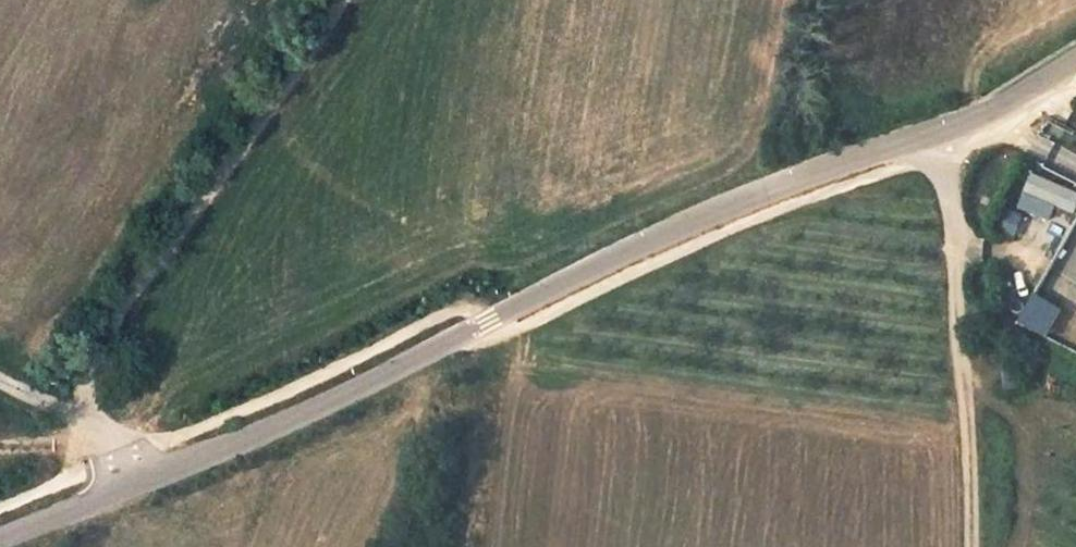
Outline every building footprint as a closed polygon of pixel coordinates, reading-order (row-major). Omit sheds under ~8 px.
[(1059,209),(1075,214),(1075,185),(1034,170),(1020,208),(1055,220),(1059,209)] [(1053,338),(1067,306),(1036,293),(1022,325),(1053,338)]
